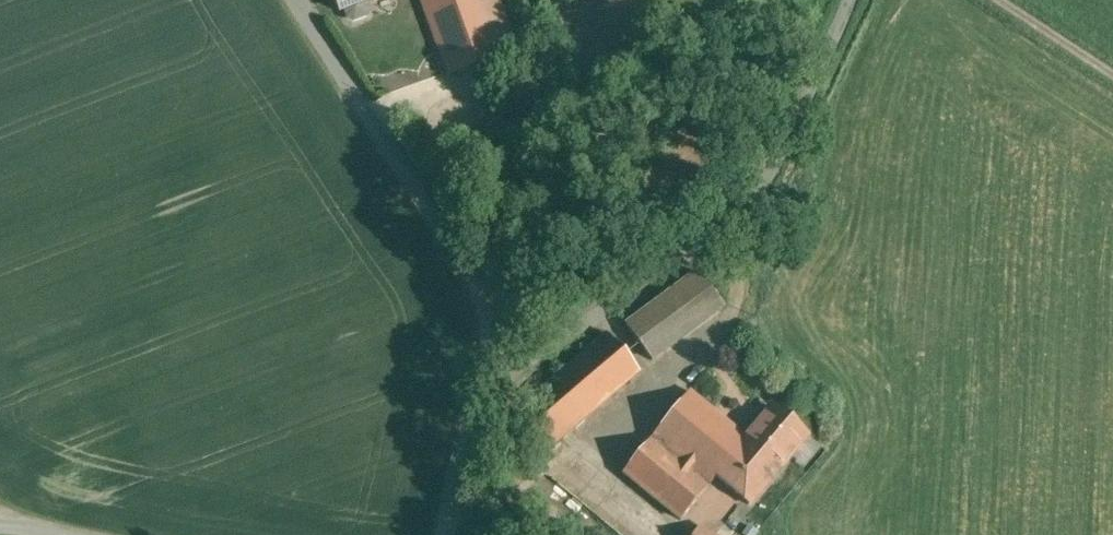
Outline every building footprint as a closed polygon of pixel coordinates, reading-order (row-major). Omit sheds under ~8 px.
[(338,16),(384,0),(332,0),(338,16)] [(450,70),(491,56),(478,18),(521,2),(520,0),(425,0),(450,70)] [(723,307),(697,273),(625,326),(651,360),(723,307)] [(545,451),(638,373),(607,336),(513,414),(545,451)] [(743,435),(692,393),(652,440),(704,483),(743,435)] [(751,504),(808,438),(773,408),(716,474),(751,504)] [(649,439),(622,471),(680,519),(707,488),(649,439)] [(692,534),(716,534),(700,524),(692,534)]
